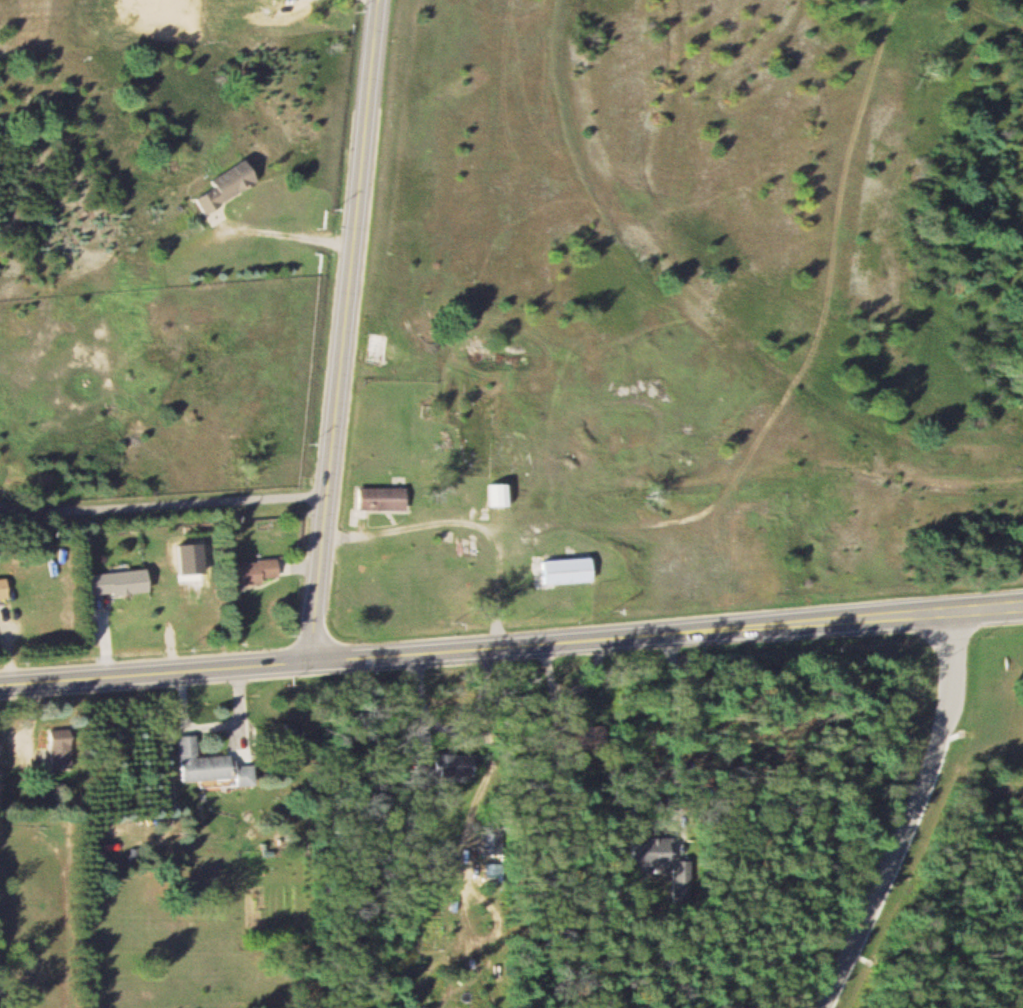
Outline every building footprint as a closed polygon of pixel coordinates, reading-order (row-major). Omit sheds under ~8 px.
[(197,182),(200,188),(183,199),(193,215),(246,182),(233,160),(197,182)] [(360,364),(379,365),(380,334),(362,333),(360,364)] [(502,504),(502,484),(484,484),(484,504),(502,504)] [(351,509),(397,509),(397,487),(351,487),(351,509)] [(533,583),(583,581),(582,558),(532,559),(533,583)] [(223,561),(223,586),(254,585),(254,578),(270,578),(270,561),(223,561)] [(82,595),(139,592),(138,570),(81,573),(82,595)] [(10,577),(0,578),(0,600),(13,599),(10,577)] [(76,768),(76,729),(52,729),(52,768),(76,768)] [(175,782),(224,779),(223,756),(191,757),(190,736),(173,737),(175,782)] [(407,755),(406,776),(460,777),(461,756),(407,755)] [(648,867),(648,872),(666,872),(667,838),(623,837),(623,866),(648,867)]
